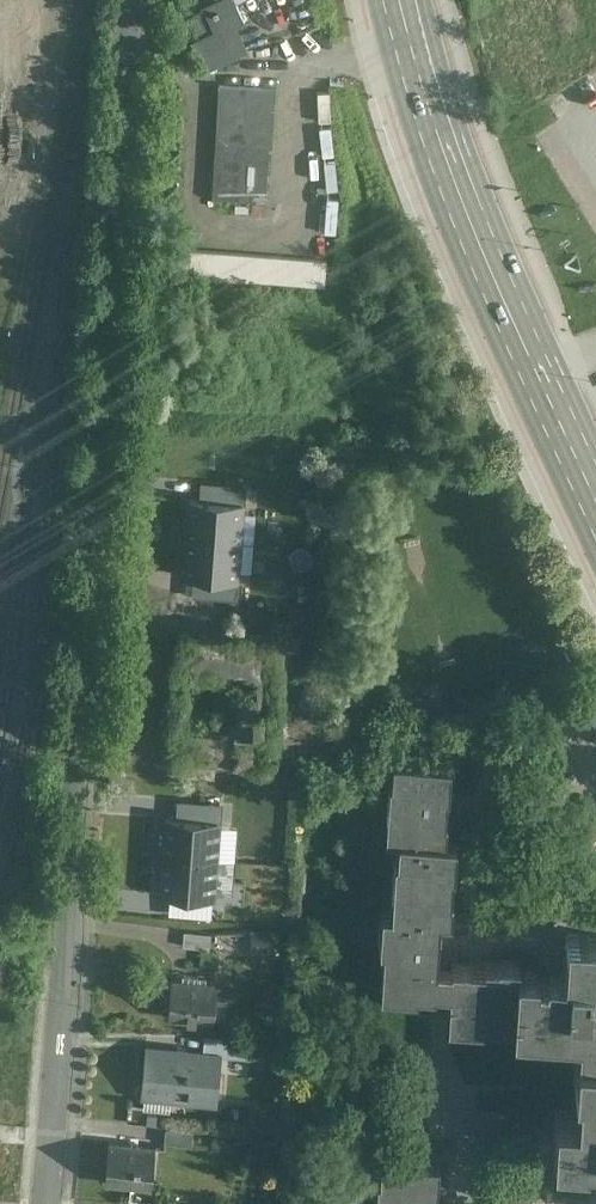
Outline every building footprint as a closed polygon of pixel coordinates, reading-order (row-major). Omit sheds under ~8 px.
[(232,0),(210,0),(211,2),(198,8),(200,12),(188,18),(197,38),(188,42),(201,72),(245,52),(233,27),(242,23),(232,0)] [(267,203),(272,89),(215,87),(210,200),(267,203)] [(201,481),(200,500),(228,502),(228,496),(229,483),(201,481)] [(190,499),(187,538),(240,542),(243,503),(242,503),(228,502),(200,500),(190,499)] [(187,538),(185,575),(194,576),(222,578),(237,579),(240,542),(187,538)] [(194,576),(192,596),(220,597),(221,585),(222,578),(194,576)] [(180,629),(172,749),(183,750),(181,768),(216,770),(217,753),(266,756),(275,635),(231,632),(232,615),(192,612),(191,630),(180,629)] [(579,1026),(574,1069),(581,1069),(579,1098),(556,1097),(552,1146),(586,1147),(587,1141),(595,1141),(595,931),(566,930),(563,967),(518,966),(517,956),(485,954),(485,961),(434,959),(436,905),(450,904),(453,834),(444,834),(448,761),(393,756),(386,831),(397,831),(392,905),(381,905),(378,982),(450,984),(448,1019),(579,1026)] [(167,817),(164,855),(216,859),(219,821),(176,817),(167,817)] [(164,855),(161,893),(171,894),(213,897),(216,859),(164,855)] [(215,931),(187,928),(186,944),(213,946),(215,931)] [(219,977),(173,974),(170,1016),(216,1019),(219,977)] [(209,1031),(207,1050),(226,1051),(254,1054),(256,1034),(209,1031)] [(207,1050),(149,1046),(145,1096),(223,1102),(226,1051),(207,1050)] [(196,1128),(169,1126),(167,1141),(195,1143),(196,1128)] [(157,1145),(111,1142),(109,1182),(155,1184),(157,1145)] [(437,1162),(381,1159),(376,1203),(432,1203),(437,1162)]
